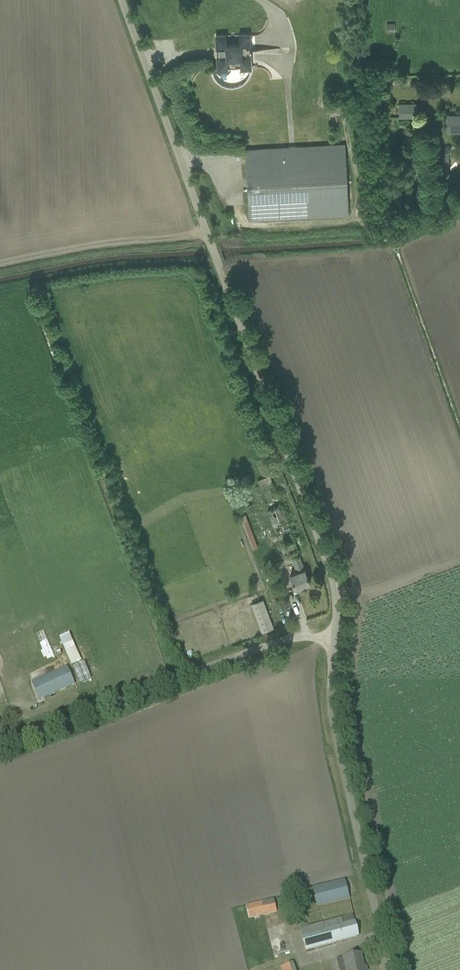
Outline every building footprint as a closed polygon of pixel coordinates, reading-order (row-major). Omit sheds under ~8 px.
[(395,23),(387,23),(387,32),(395,32),(395,23)] [(228,27),(227,27),(227,28),(226,29),(225,29),(225,30),(225,32),(224,32),(224,33),(225,33),(225,35),(216,36),(217,49),(220,49),(220,50),(218,50),(219,55),(220,55),(220,56),(217,56),(218,68),(218,69),(251,67),(249,34),(240,34),(240,32),(240,31),(239,29),(239,28),(238,29),(237,27),(236,26),(236,27),(234,26),(234,25),(233,25),(233,26),(231,26),(231,25),(230,26),(228,27)] [(417,104),(398,104),(399,117),(417,117),(417,104)] [(447,116),(448,132),(459,132),(459,116),(447,116)] [(249,220),(349,214),(345,145),(245,150),(249,220)] [(449,176),(449,152),(432,152),(433,177),(449,176)] [(298,549),(282,506),(279,507),(277,503),(274,504),(273,501),(269,502),(267,498),(263,499),(284,554),(298,549)] [(247,512),(241,513),(249,548),(255,547),(247,512)] [(290,575),(295,588),(310,583),(305,569),(304,570),(299,555),(292,557),(298,572),(290,575)] [(271,622),(260,626),(262,632),(273,628),(271,622)] [(68,632),(58,636),(71,665),(80,661),(68,632)] [(78,682),(89,678),(84,661),(73,664),(78,682)] [(32,683),(40,700),(75,684),(67,668),(32,683)] [(350,899),(349,895),(345,880),(313,888),(317,907),(350,899)] [(273,899),(245,906),(249,919),(277,913),(273,899)] [(359,936),(355,922),(343,925),(341,918),(300,929),(306,951),(359,936)] [(342,958),(345,969),(364,969),(360,954),(342,958)]
